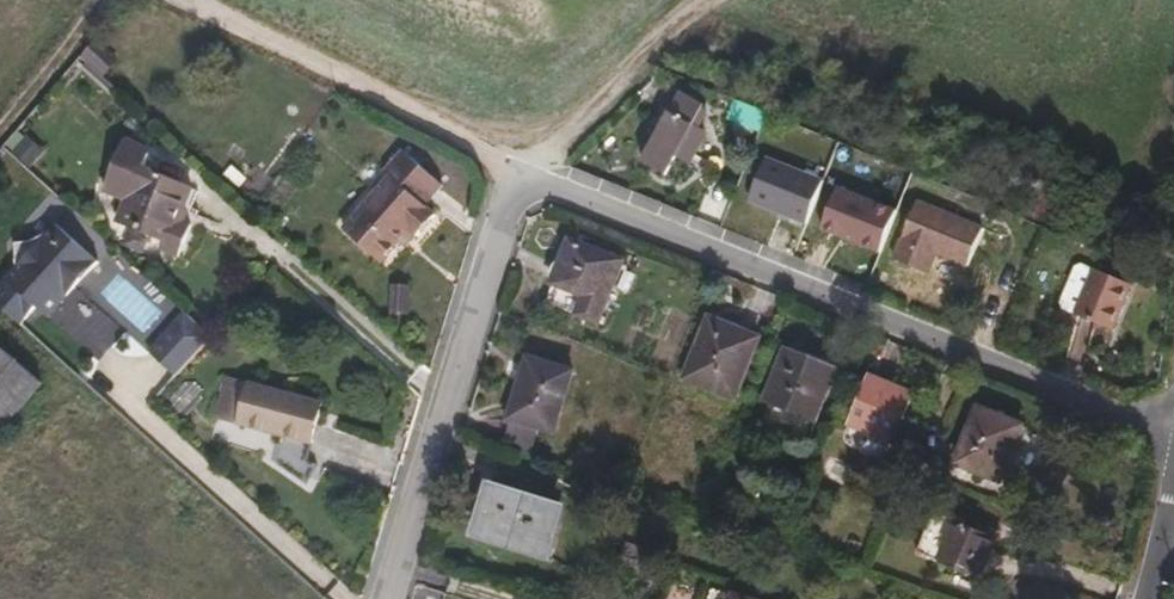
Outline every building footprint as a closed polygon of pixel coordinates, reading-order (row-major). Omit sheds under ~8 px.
[(105,56),(87,39),(76,53),(93,69),(105,56)] [(685,155),(687,151),(698,128),(660,113),(638,166),(661,176),(671,151),(685,155)] [(171,246),(193,192),(193,188),(197,176),(156,143),(146,169),(143,168),(119,225),(171,246)] [(430,213),(419,202),(437,183),(404,153),(386,172),(392,178),(345,232),(377,260),(396,240),(402,245),(430,213)] [(974,264),(989,229),(922,200),(898,258),(932,273),(941,250),(974,264)] [(50,319),(82,282),(98,263),(56,226),(47,235),(36,241),(27,244),(16,245),(17,271),(7,282),(50,319)] [(570,245),(554,284),(546,303),(598,324),(620,266),(570,245)] [(1114,329),(1132,283),(1085,264),(1079,267),(1063,301),(1067,309),(1080,313),(1079,315),(1114,329)] [(409,311),(408,287),(391,288),(392,311),(409,311)] [(177,377),(213,337),(187,314),(150,352),(177,377)] [(734,401),(754,351),(759,341),(711,322),(687,380),(734,401)] [(44,385),(0,348),(0,428),(5,432),(44,385)] [(816,422),(836,372),(787,352),(767,402),(816,422)] [(554,434),(572,375),(529,361),(510,420),(554,434)] [(918,413),(911,410),(916,397),(868,376),(848,426),(897,446),(904,426),(911,429),(918,413)] [(309,462),(323,405),(226,378),(214,419),(280,437),(276,452),(309,462)] [(1000,484),(1023,429),(980,412),(958,466),(1000,484)] [(548,558),(562,512),(494,491),(480,538),(548,558)] [(976,593),(980,582),(997,540),(958,524),(941,566),(956,573),(952,583),(976,593)] [(658,569),(620,556),(615,571),(638,579),(633,595),(644,598),(649,598),(658,569)]
